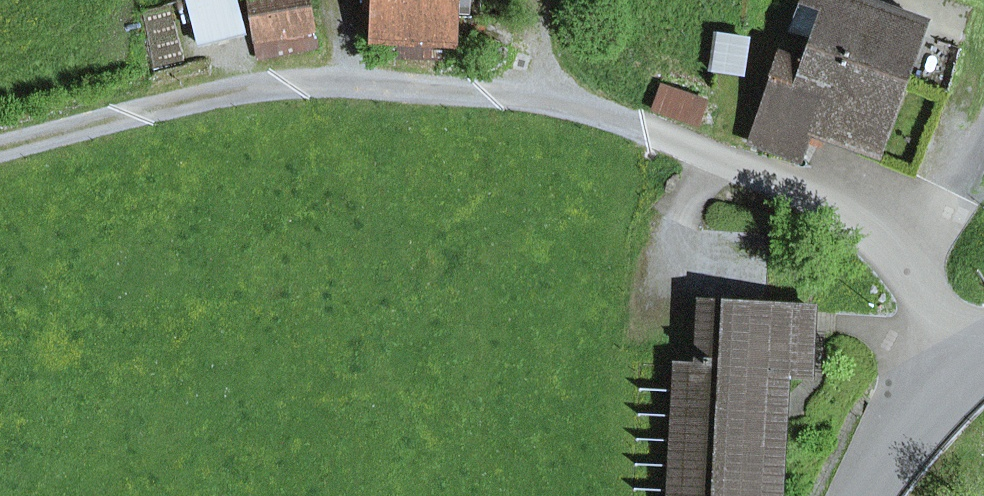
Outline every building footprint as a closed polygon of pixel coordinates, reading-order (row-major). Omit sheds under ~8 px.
[(234,0),(192,0),(190,1),(201,43),(243,32),(234,0)] [(314,33),(310,0),(250,0),(254,41),(314,33)] [(372,39),(447,43),(449,0),(374,0),(372,39)] [(905,30),(910,17),(859,0),(804,0),(793,31),(812,38),(810,43),(899,76),(914,33),(905,30)] [(822,102),(882,123),(899,76),(810,43),(802,64),(780,56),(750,140),(801,159),(822,102)] [(709,84),(663,67),(651,98),(698,115),(709,84)] [(779,235),(707,233),(705,302),(776,304),(779,235)] [(675,495),(775,495),(782,375),(806,377),(810,306),(776,304),(705,302),(702,366),(682,365),(675,495)]
